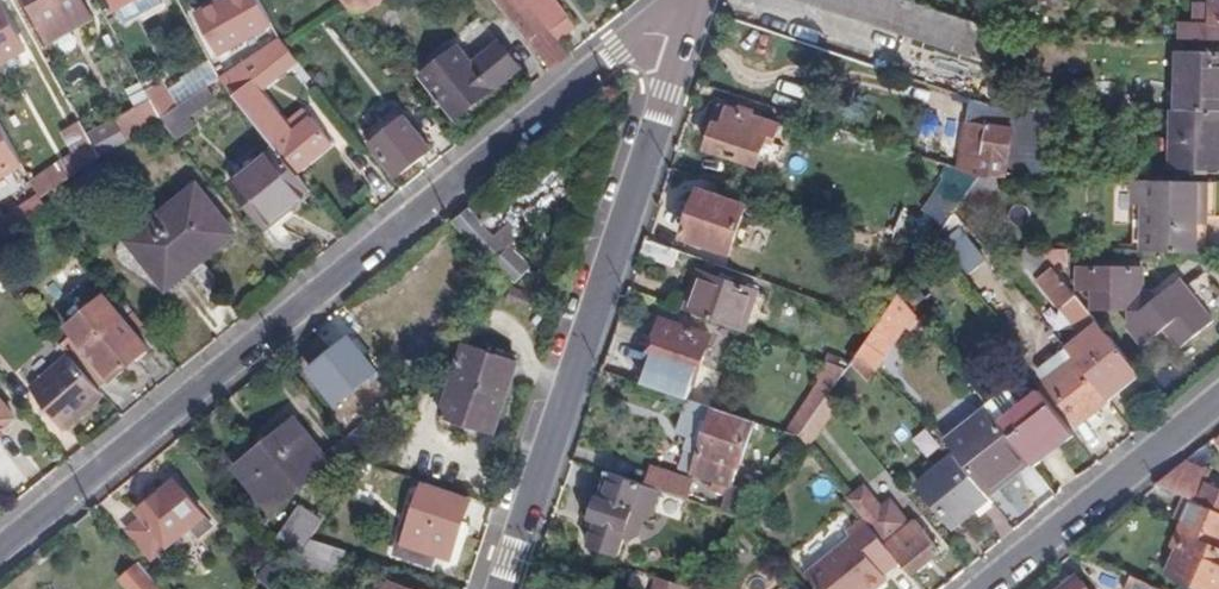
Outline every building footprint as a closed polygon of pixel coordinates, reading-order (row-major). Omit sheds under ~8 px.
[(84,0),(18,0),(42,43),(93,16),(84,0)] [(163,0),(115,0),(128,23),(165,3),(163,0)] [(218,53),(221,51),(272,22),(260,0),(226,0),(198,16),(218,53)] [(509,12),(524,0),(500,0),(509,12)] [(573,55),(563,42),(555,32),(528,0),(524,0),(509,12),(555,69),(573,55)] [(563,42),(580,27),(558,0),(528,0),(555,32),(563,42)] [(1181,37),(1218,38),(1218,0),(1197,0),(1196,21),(1182,21),(1181,37)] [(28,48),(2,2),(0,3),(0,64),(28,48)] [(231,71),(221,78),(231,90),(273,143),(279,151),(298,175),(336,145),(315,119),(295,135),(262,94),(287,74),(285,70),(297,61),(284,43),(281,38),(280,38),(231,71)] [(453,67),(438,80),(448,91),(440,97),(458,119),(523,67),(504,45),(478,66),(462,49),(448,61),(453,67)] [(218,53),(208,57),(209,59),(219,76),(221,78),(231,71),(221,51),(218,53)] [(1178,108),(1218,109),(1218,53),(1180,52),(1178,108)] [(180,106),(221,78),(219,76),(209,59),(183,78),(185,81),(170,90),(180,106)] [(231,90),(221,78),(180,106),(163,118),(167,124),(181,142),(201,127),(194,118),(231,90)] [(147,91),(151,98),(156,108),(163,118),(180,106),(170,90),(165,81),(147,91)] [(997,82),(994,97),(1006,100),(1009,84),(997,82)] [(992,103),(964,95),(960,104),(990,114),(992,103)] [(99,147),(103,157),(163,118),(156,108),(151,98),(91,133),(99,147)] [(9,115),(21,136),(37,128),(26,106),(9,115)] [(1178,108),(1177,165),(1218,166),(1218,109),(1178,108)] [(778,132),(720,115),(707,156),(757,171),(765,148),(772,151),(778,132)] [(408,119),(388,135),(374,146),(401,178),(433,150),(408,119)] [(0,120),(0,178),(15,170),(24,165),(0,120)] [(38,191),(43,198),(103,157),(99,147),(91,133),(84,121),(64,135),(75,151),(32,180),(38,191)] [(967,123),(960,167),(981,175),(1005,176),(1012,128),(967,123)] [(374,146),(388,135),(380,125),(366,135),(374,146)] [(305,197),(311,191),(298,175),(279,151),(235,188),(267,229),(305,197)] [(955,226),(970,175),(941,166),(926,218),(955,226)] [(993,190),(981,175),(971,191),(980,200),(993,190)] [(1211,182),(1138,180),(1137,205),(1149,205),(1147,252),(1199,254),(1201,207),(1210,207),(1211,182)] [(133,242),(170,289),(238,234),(200,188),(133,242)] [(748,207),(700,192),(686,238),(732,253),(748,207)] [(310,204),(305,197),(267,229),(272,235),(310,204)] [(49,207),(43,198),(39,200),(25,210),(32,220),(49,207)] [(457,219),(495,261),(510,247),(497,234),(470,206),(457,219)] [(8,236),(27,223),(21,214),(1,228),(8,236)] [(497,234),(510,247),(522,235),(510,222),(497,234)] [(648,240),(642,257),(675,267),(681,251),(648,240)] [(1069,250),(1042,249),(1058,268),(1069,268),(1069,250)] [(505,270),(495,261),(491,266),(500,274),(505,270)] [(1101,286),(1100,305),(1132,308),(1130,326),(1146,345),(1167,328),(1183,347),(1216,321),(1182,278),(1159,297),(1154,290),(1150,289),(1150,278),(1142,277),(1142,265),(1086,263),(1086,286),(1101,286)] [(704,275),(689,312),(749,333),(761,296),(704,275)] [(501,298),(511,282),(499,277),(490,290),(501,298)] [(558,285),(542,279),(538,291),(555,297),(558,285)] [(534,295),(512,287),(508,298),(529,307),(534,295)] [(901,292),(881,320),(860,352),(878,369),(916,313),(901,292)] [(67,341),(76,354),(104,389),(151,351),(108,299),(72,328),(77,334),(67,341)] [(697,384),(714,332),(665,316),(648,369),(649,369),(644,385),(691,400),(696,384),(697,384)] [(1076,360),(1105,397),(1140,370),(1097,316),(1063,344),(1076,360)] [(377,370),(351,338),(313,368),(339,400),(377,370)] [(517,363),(465,347),(442,418),(493,436),(517,363)] [(878,369),(860,352),(853,361),(870,381),(878,369)] [(63,428),(107,393),(104,389),(76,354),(32,389),(63,428)] [(801,435),(828,397),(849,366),(831,360),(819,378),(823,381),(790,431),(801,435)] [(1080,425),(1109,402),(1105,397),(1076,360),(1047,385),(1080,425)] [(1042,393),(1023,408),(1010,392),(990,408),(993,412),(1031,459),(1037,467),(1075,435),(1042,393)] [(5,436),(1,432),(17,418),(0,397),(0,440),(5,436)] [(828,397),(801,435),(810,446),(837,408),(828,397)] [(692,435),(683,468),(722,480),(718,491),(727,494),(723,508),(745,515),(753,490),(738,486),(759,422),(718,409),(697,402),(687,434),(692,435)] [(1031,459),(993,412),(950,446),(959,458),(988,494),(1031,459)] [(333,462),(296,418),(238,466),(274,510),(333,462)] [(954,527),(991,498),(988,494),(959,458),(923,488),(954,527)] [(1159,485),(1183,496),(1218,511),(1218,488),(1200,481),(1205,469),(1187,462),(1159,485)] [(653,465),(647,483),(663,488),(689,497),(695,479),(653,465)] [(647,483),(646,484),(609,472),(595,518),(602,522),(594,545),(622,555),(629,535),(634,537),(643,532),(647,513),(654,510),(663,488),(647,483)] [(154,556),(191,526),(208,514),(179,478),(141,509),(147,515),(132,529),(154,556)] [(450,559),(470,497),(425,482),(420,502),(414,500),(396,553),(433,566),(437,555),(450,559)] [(916,521),(911,525),(896,505),(885,514),(865,489),(852,499),(869,520),(902,561),(913,576),(942,553),(916,521)] [(1183,496),(1175,516),(1192,524),(1172,569),(1216,588),(1218,588),(1218,511),(1183,496)] [(308,549),(314,540),(327,520),(306,507),(287,536),(308,549)] [(208,514),(191,526),(197,535),(214,522),(208,514)] [(869,520),(852,533),(856,538),(811,574),(822,588),(867,588),(877,588),(889,579),(885,575),(902,561),(869,520)] [(145,566),(130,580),(137,588),(163,588),(145,566)] [(1131,574),(1124,588),(1164,588),(1131,574)] [(1078,576),(1062,588),(1089,588),(1078,576)]
